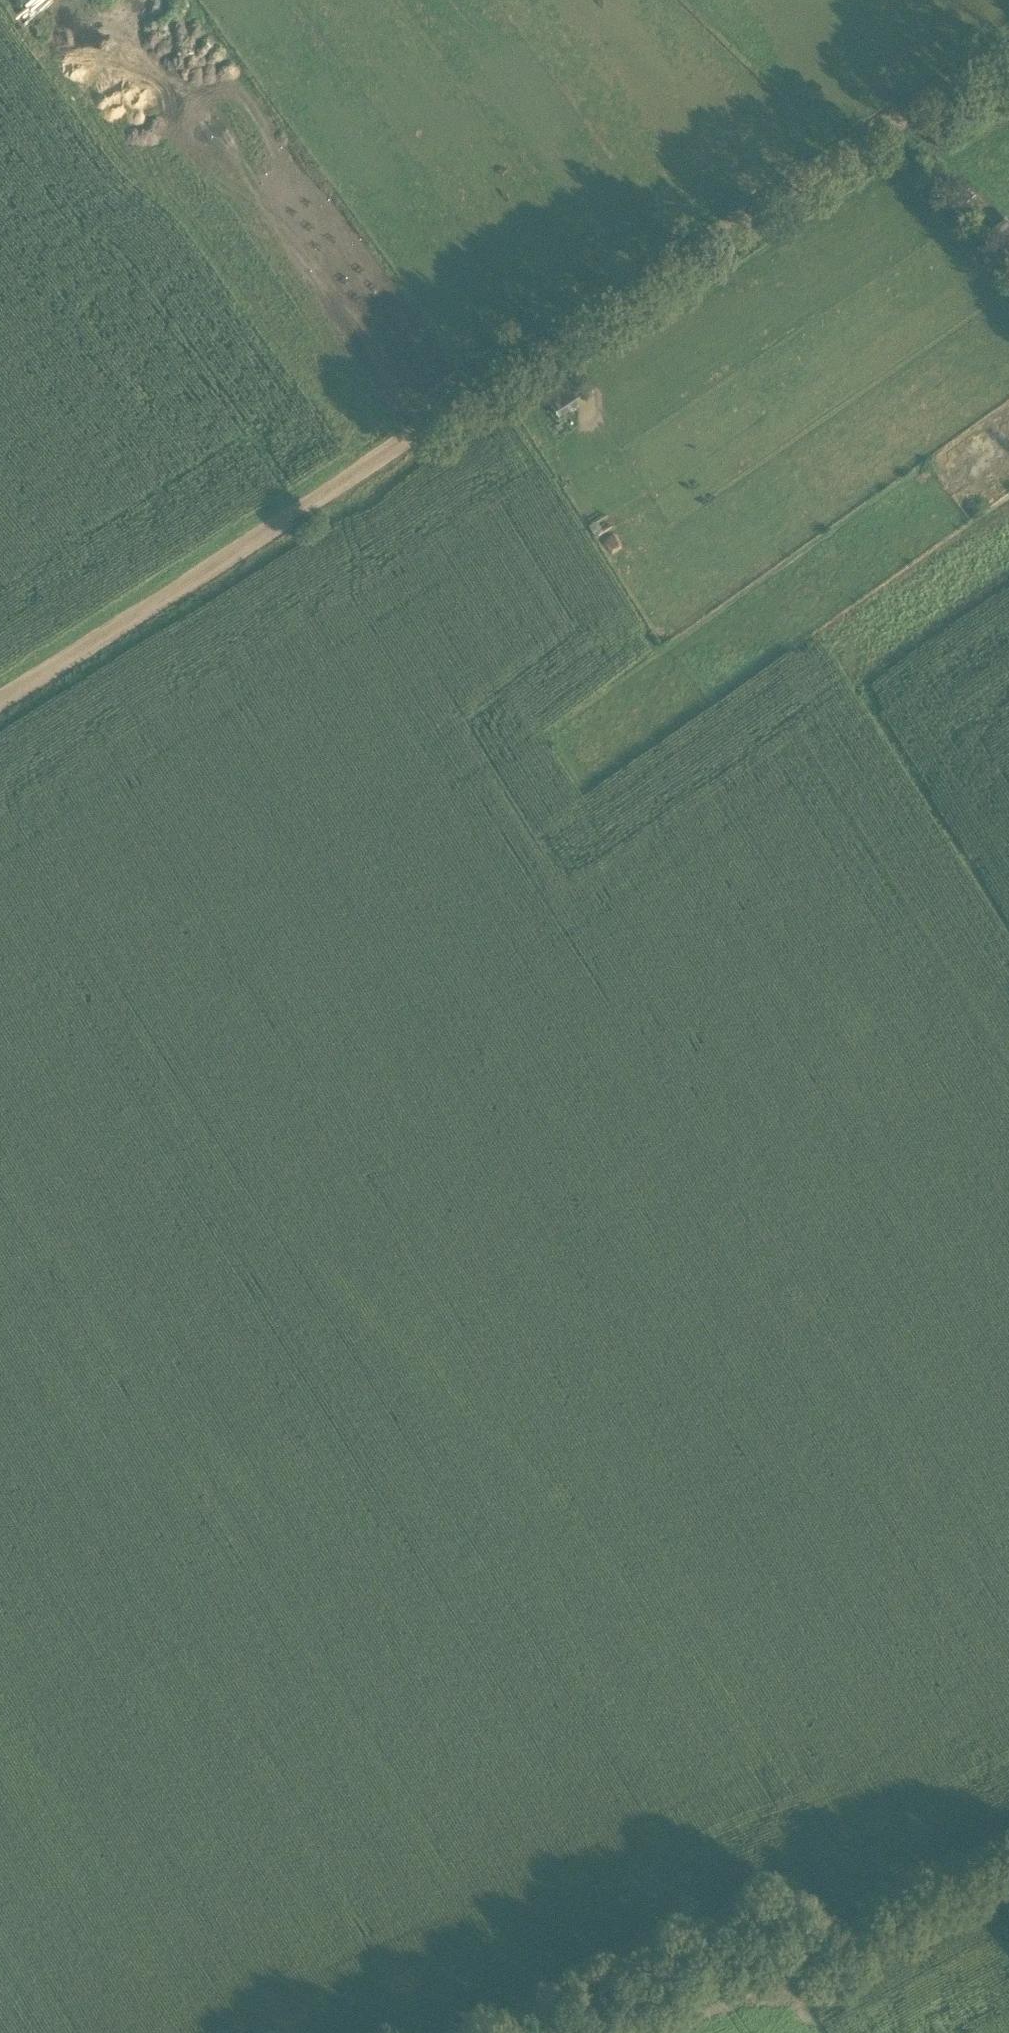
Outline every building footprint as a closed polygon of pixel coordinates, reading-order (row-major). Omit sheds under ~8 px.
[(1001,240),(1008,233),(1008,219),(993,230),(1001,240)] [(558,386),(573,410),(583,404),(568,380),(558,386)]
